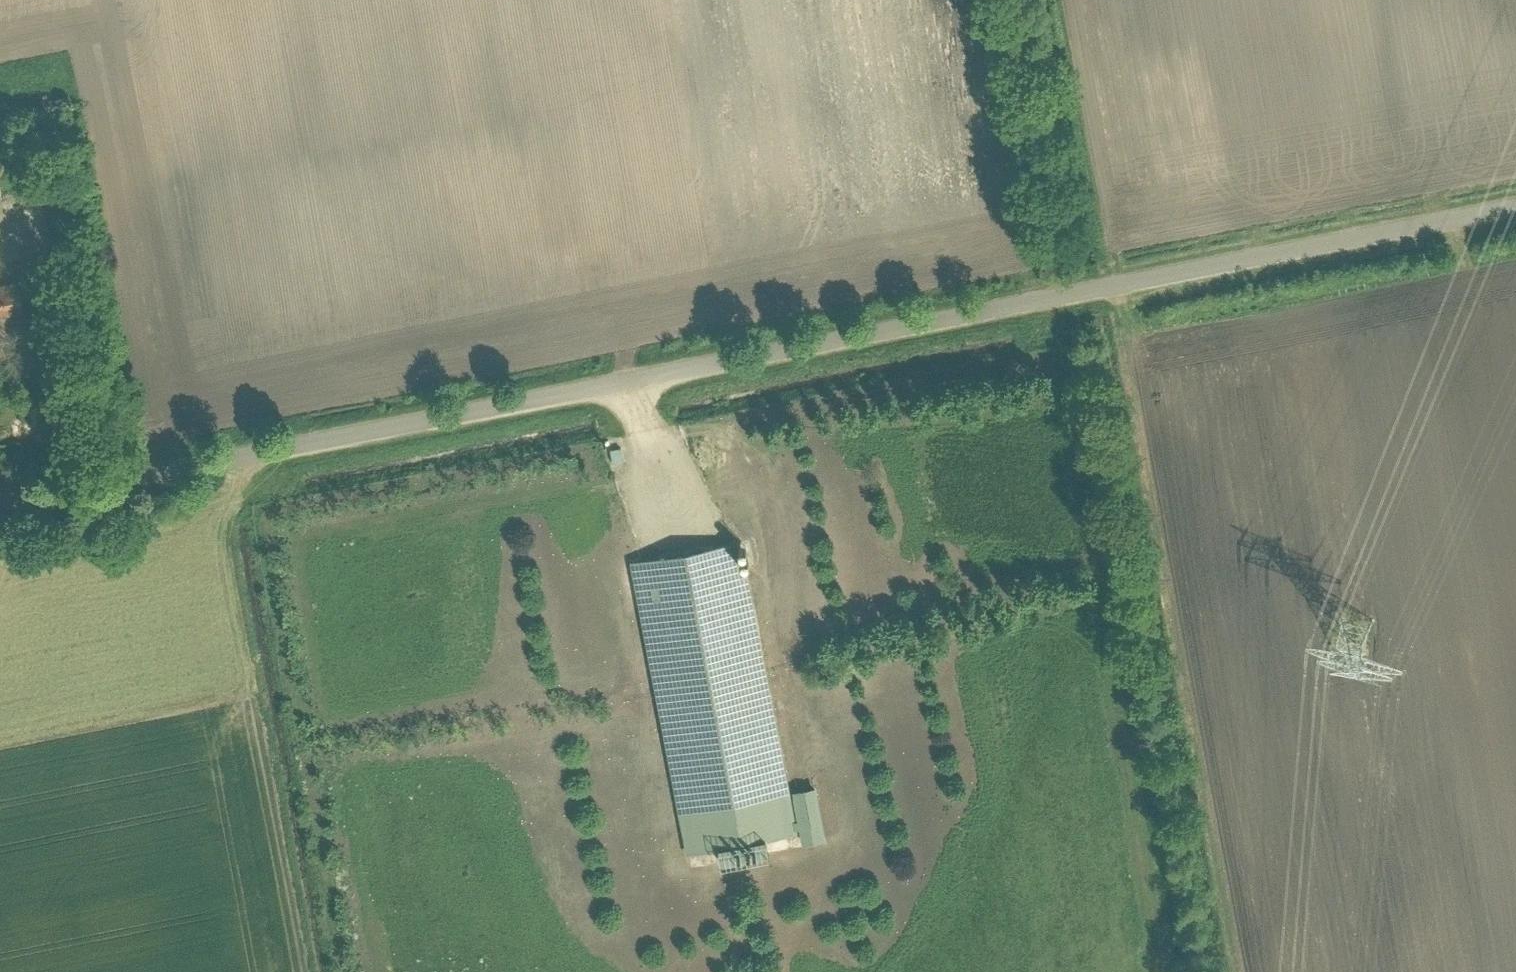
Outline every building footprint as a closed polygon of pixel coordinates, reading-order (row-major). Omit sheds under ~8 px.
[(735,539),(629,559),(685,855),(798,833),(797,828),(796,819),(749,572),(742,574),(735,539)] [(816,785),(793,789),(798,818),(796,819),(797,828),(800,827),(802,844),(826,840),(816,785)]
